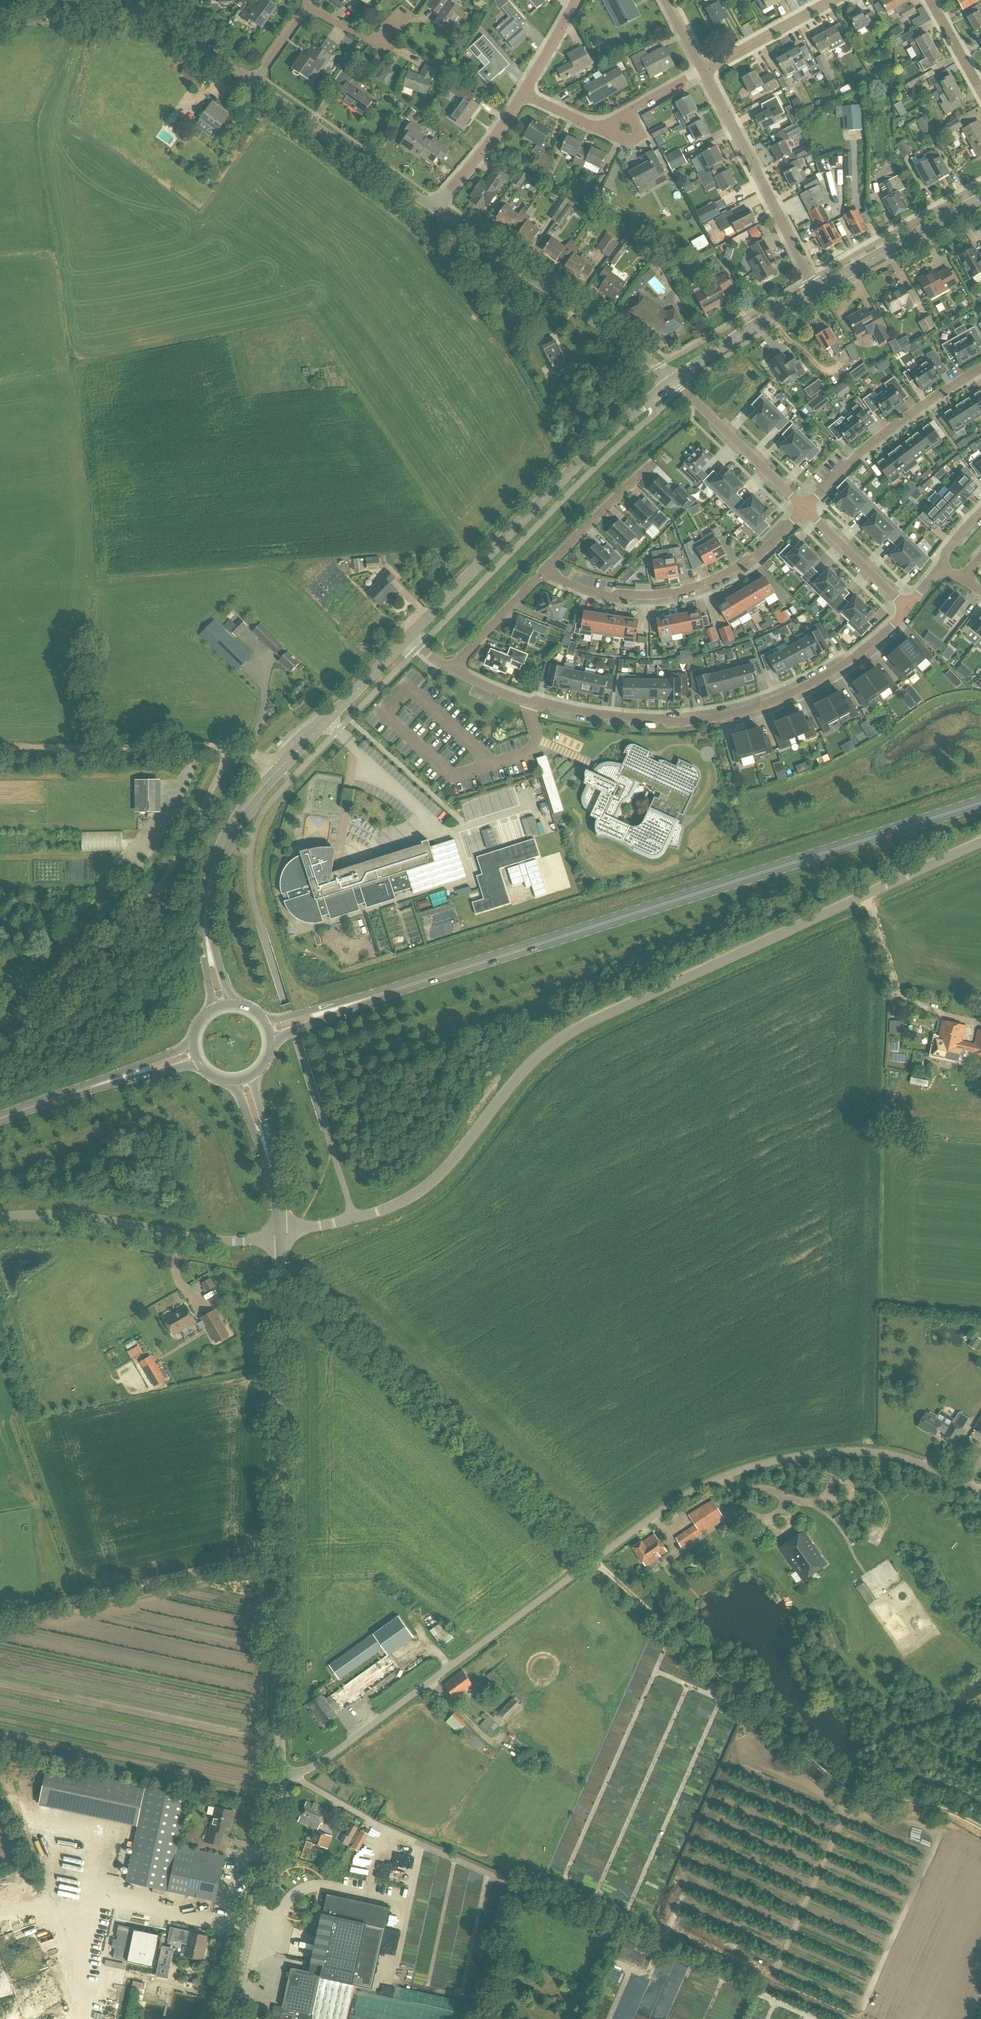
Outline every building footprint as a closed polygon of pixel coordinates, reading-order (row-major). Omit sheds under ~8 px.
[(276,8),(266,0),(264,0),(257,9),(251,5),(242,17),(248,22),(250,18),(262,27),(276,8)] [(428,9),(439,17),(434,23),(450,34),(465,13),(450,3),(452,0),(434,0),(430,5),(428,9)] [(541,6),(548,0),(529,0),(537,9),(541,6)] [(621,26),(639,16),(630,0),(603,0),(617,28),(621,26)] [(727,18),(718,3),(723,0),(710,0),(713,6),(707,9),(715,25),(727,18)] [(781,1),(780,0),(759,0),(757,1),(763,11),(781,1)] [(899,1),(901,0),(883,0),(881,1),(887,12),(895,7),(898,13),(899,12),(903,18),(916,11),(912,5),(904,9),(899,1)] [(963,10),(980,0),(958,0),(963,10)] [(508,17),(495,29),(512,48),(528,35),(521,27),(526,23),(516,11),(508,1),(500,8),(508,17)] [(924,3),(919,6),(922,12),(913,16),(918,24),(931,16),(924,3)] [(980,29),(980,17),(978,12),(980,11),(980,7),(980,4),(971,9),(974,14),(968,18),(976,32),(980,29)] [(866,15),(864,11),(850,19),(856,31),(865,26),(866,28),(871,25),(873,29),(879,25),(872,12),(866,15)] [(221,32),(224,28),(217,22),(213,26),(221,32)] [(824,33),(830,45),(831,45),(833,50),(840,46),(844,54),(846,54),(851,52),(851,50),(851,49),(854,47),(845,30),(839,34),(835,27),(824,33)] [(916,40),(914,37),(911,31),(900,37),(903,44),(909,41),(912,47),(917,56),(923,53),(934,47),(927,34),(916,40)] [(335,38),(339,43),(346,36),(342,32),(335,38)] [(819,52),(830,45),(824,33),(812,39),(819,52)] [(510,65),(484,37),(475,45),(483,54),(484,53),(492,63),(480,74),(489,84),(510,65)] [(313,84),(332,56),(315,44),(307,56),(303,53),(292,69),(313,84)] [(596,63),(587,46),(582,49),(581,47),(567,55),(571,62),(568,64),(569,66),(558,72),(562,80),(591,65),(596,63)] [(815,71),(819,69),(820,68),(809,47),(803,51),(814,71),(815,71)] [(926,59),(920,63),(924,72),(926,71),(932,68),(930,65),(941,59),(934,47),(923,53),(926,59)] [(672,64),(664,48),(648,56),(645,50),(630,58),(634,65),(639,75),(647,71),(650,78),(664,71),(663,69),(672,64)] [(806,76),(802,69),(808,66),(798,48),(786,54),(800,79),(806,76)] [(796,82),(800,79),(786,54),(777,60),(786,78),(792,74),(796,82)] [(828,82),(835,78),(822,55),(815,59),(828,82)] [(382,66),(374,78),(384,84),(386,81),(382,78),(388,70),(382,66)] [(431,81),(436,72),(426,66),(420,77),(408,72),(403,87),(427,95),(433,81),(431,81)] [(597,78),(606,72),(603,68),(594,73),(597,78)] [(611,96),(628,87),(618,69),(584,87),(593,102),(610,93),(611,96)] [(864,84),(871,79),(865,69),(857,73),(864,84)] [(335,81),(332,86),(340,91),(337,97),(362,115),(373,100),(351,83),(354,78),(343,70),(335,81)] [(926,80),(935,75),(933,70),(908,84),(910,88),(926,80)] [(761,82),(755,72),(742,79),(750,93),(763,86),(767,93),(778,87),(772,76),(761,82)] [(926,80),(929,86),(939,81),(935,75),(926,80)] [(933,94),(927,97),(929,100),(930,102),(941,96),(940,96),(957,87),(951,76),(939,83),(934,85),(938,91),(933,93),(933,94)] [(783,89),(788,86),(783,77),(778,80),(783,89)] [(464,128),(479,107),(471,101),(475,95),(462,86),(456,95),(462,100),(450,118),(464,128)] [(940,96),(941,96),(944,102),(940,105),(946,115),(963,106),(959,100),(962,98),(957,87),(940,96)] [(838,99),(846,95),(842,88),(834,92),(838,99)] [(676,114),(675,115),(680,125),(696,117),(693,112),(697,110),(690,96),(677,103),(676,103),(681,112),(679,112),(676,114)] [(768,111),(756,117),(762,130),(776,123),(775,122),(782,119),(780,116),(785,114),(776,97),(764,104),(768,111)] [(821,100),(815,103),(819,109),(824,106),(821,100)] [(929,100),(920,104),(921,106),(923,110),(932,104),(930,102),(929,100)] [(217,131),(230,114),(213,102),(201,120),(217,131)] [(873,102),(866,103),(867,110),(874,109),(873,102)] [(789,115),(794,112),(789,103),(784,106),(789,115)] [(900,103),(894,106),(900,117),(906,114),(900,103)] [(813,104),(806,109),(808,114),(816,110),(813,104)] [(843,106),(845,131),(861,130),(859,105),(843,106)] [(410,122),(417,112),(410,108),(404,117),(410,122)] [(696,117),(680,125),(683,130),(684,130),(689,127),(696,141),(710,134),(703,120),(698,122),(696,117)] [(924,134),(932,130),(924,117),(917,121),(924,134)] [(951,134),(963,127),(958,118),(946,125),(951,134)] [(536,164),(545,168),(550,157),(552,152),(554,148),(545,142),(551,132),(534,121),(524,136),(537,145),(533,152),(540,157),(536,164)] [(980,156),(980,131),(979,128),(980,127),(978,121),(962,130),(978,158),(980,156)] [(407,137),(401,145),(416,155),(417,153),(433,164),(437,158),(445,146),(433,138),(431,142),(420,134),(423,130),(411,122),(402,134),(407,137)] [(939,122),(932,126),(935,131),(941,128),(939,122)] [(788,148),(785,142),(790,139),(787,134),(799,128),(797,123),(785,130),(774,135),(779,143),(771,147),(778,161),(791,154),(792,153),(792,151),(791,148),(789,147),(788,148)] [(654,139),(669,131),(665,124),(650,131),(654,139)] [(578,165),(585,150),(580,148),(583,143),(568,136),(562,150),(576,157),(573,162),(578,165)] [(904,158),(911,153),(904,140),(896,144),(904,158)] [(805,156),(810,153),(807,146),(795,152),(798,159),(805,156)] [(700,180),(722,168),(720,163),(724,161),(717,147),(703,154),(696,157),(703,171),(697,174),(700,180)] [(585,150),(578,165),(583,167),(586,161),(601,168),(607,155),(593,148),(591,152),(585,150)] [(668,164),(683,156),(680,149),(664,156),(668,164)] [(638,187),(659,176),(659,175),(665,172),(654,150),(641,157),(645,164),(630,172),(638,187)] [(928,165),(937,181),(949,175),(936,152),(935,152),(932,151),(924,155),(927,160),(929,164),(928,165)] [(810,153),(805,156),(807,161),(808,163),(814,160),(813,157),(810,153)] [(672,171),(687,163),(683,156),(668,164),(672,171)] [(556,160),(550,157),(545,168),(543,171),(549,174),(556,160)] [(791,187),(806,179),(800,166),(801,165),(798,160),(787,165),(790,171),(784,174),(791,187)] [(928,165),(929,164),(927,160),(915,166),(926,187),(937,181),(928,165)] [(818,173),(823,171),(819,161),(814,164),(818,173)] [(722,168),(700,180),(702,184),(710,180),(715,177),(723,192),(736,185),(729,170),(725,172),(722,168)] [(497,191),(507,177),(496,169),(486,183),(482,181),(471,196),(473,197),(470,202),(483,211),(486,206),(488,208),(498,192),(497,191)] [(520,188),(528,176),(522,171),(513,183),(520,188)] [(833,171),(822,174),(826,190),(832,189),(831,188),(837,187),(833,171)] [(600,189),(605,178),(599,175),(593,186),(600,189)] [(806,190),(819,184),(814,176),(802,183),(806,190)] [(893,217),(908,209),(899,192),(905,189),(898,176),(890,180),(880,185),(887,198),(883,200),(893,217)] [(687,196),(692,193),(689,186),(684,189),(687,196)] [(831,222),(822,206),(827,203),(818,186),(800,195),(818,229),(815,231),(825,250),(842,241),(833,222),(831,222)] [(747,191),(730,200),(733,205),(749,196),(747,191)] [(555,222),(561,213),(569,201),(563,197),(549,217),(555,222)] [(703,224),(720,214),(715,204),(697,213),(703,224)] [(518,226),(530,208),(526,205),(522,210),(519,215),(506,205),(497,218),(511,227),(514,223),(518,226)] [(562,227),(574,209),(568,205),(556,222),(562,227)] [(532,216),(535,211),(530,208),(518,226),(522,229),(520,233),(533,243),(542,231),(528,221),(532,216)] [(750,211),(748,208),(735,215),(732,210),(715,219),(722,232),(734,226),(736,231),(755,221),(754,218),(755,217),(752,210),(750,211)] [(868,208),(863,210),(868,224),(873,222),(868,208)] [(856,237),(868,230),(860,214),(857,209),(844,215),(847,221),(856,237)] [(754,240),(761,236),(756,227),(749,231),(754,240)] [(614,266),(627,248),(626,247),(632,238),(631,237),(635,233),(631,230),(621,243),(608,261),(614,266)] [(604,254),(614,240),(606,234),(596,248),(604,254)] [(565,259),(574,245),(570,242),(566,248),(553,238),(545,250),(558,260),(560,256),(565,259)] [(609,257),(619,244),(614,240),(604,254),(609,257)] [(760,282),(776,274),(771,265),(777,262),(765,241),(753,247),(759,257),(751,262),(756,271),(754,272),(760,282)] [(838,255),(847,252),(844,243),(835,246),(838,255)] [(574,245),(565,259),(569,262),(567,266),(579,274),(582,271),(589,275),(597,263),(584,254),(581,257),(575,253),(579,248),(574,245)] [(974,248),(968,251),(967,249),(959,254),(960,256),(959,257),(971,278),(980,273),(980,254),(978,256),(974,248)] [(655,262),(647,268),(656,279),(663,273),(655,262)] [(615,300),(626,283),(612,273),(614,269),(609,265),(600,278),(605,282),(600,289),(615,300)] [(957,284),(948,268),(936,275),(934,271),(919,279),(930,299),(957,284)] [(705,312),(727,300),(722,291),(733,285),(727,273),(715,279),(717,283),(696,294),(705,312)] [(642,291),(646,284),(640,279),(631,292),(636,296),(640,290),(642,291)] [(496,301),(507,293),(499,283),(488,291),(496,301)] [(907,293),(903,287),(884,298),(892,313),(906,305),(908,311),(921,304),(913,290),(907,293)] [(668,312),(641,293),(629,310),(665,336),(684,327),(676,308),(668,312)] [(866,308),(848,318),(857,335),(867,330),(870,336),(870,337),(873,335),(879,345),(892,338),(886,327),(877,310),(869,314),(866,308)] [(931,316),(918,323),(924,333),(936,326),(931,316)] [(957,337),(970,359),(980,354),(975,343),(980,339),(980,338),(975,327),(957,337)] [(842,352),(837,343),(829,329),(816,336),(824,350),(831,346),(836,355),(842,352)] [(957,337),(942,345),(948,358),(954,355),(960,365),(970,359),(957,337)] [(556,374),(569,367),(556,340),(543,347),(556,374)] [(895,340),(889,343),(895,353),(900,350),(895,340)] [(853,362),(861,357),(853,344),(846,349),(853,362)] [(920,366),(931,384),(941,377),(935,367),(942,363),(934,350),(927,354),(930,359),(920,366)] [(796,372),(782,353),(769,363),(782,382),(796,372)] [(857,369),(862,376),(868,372),(867,371),(868,369),(864,364),(857,369)] [(920,366),(910,372),(921,390),(931,384),(920,366)] [(894,377),(884,384),(887,388),(882,392),(895,409),(904,402),(897,392),(902,389),(894,377)] [(844,378),(835,386),(843,394),(851,386),(844,378)] [(819,381),(812,386),(818,394),(825,389),(819,381)] [(971,396),(980,412),(980,391),(980,390),(971,396)] [(870,395),(863,400),(869,409),(876,404),(879,408),(885,416),(895,409),(882,392),(877,395),(874,391),(870,395)] [(823,394),(816,399),(822,406),(828,401),(823,394)] [(759,426),(776,408),(763,395),(754,404),(758,408),(749,418),(755,424),(756,423),(759,426)] [(962,402),(973,420),(980,415),(980,412),(971,396),(962,402)] [(962,402),(953,408),(964,426),(964,425),(973,420),(962,402)] [(852,411),(843,419),(845,421),(845,420),(859,437),(868,430),(860,420),(866,415),(858,404),(851,410),(852,411)] [(776,408),(759,426),(761,428),(760,429),(765,434),(766,433),(768,434),(777,425),(782,430),(791,421),(776,408)] [(953,408),(943,414),(956,434),(966,427),(964,425),(964,426),(953,408)] [(833,424),(828,428),(837,439),(842,435),(849,444),(859,437),(845,420),(845,421),(836,428),(833,424)] [(789,456),(807,438),(794,424),(785,433),(790,438),(781,447),(782,448),(781,450),(786,455),(787,453),(789,456)] [(928,424),(919,430),(932,447),(941,441),(941,440),(946,436),(937,425),(932,429),(928,424)] [(919,430),(911,437),(924,454),(932,447),(919,430)] [(911,437),(902,444),(915,461),(916,460),(924,454),(911,437)] [(807,438),(789,456),(792,459),(792,460),(797,465),(807,456),(812,461),(820,452),(807,438)] [(973,452),(978,449),(975,443),(970,447),(973,452)] [(902,444),(894,450),(910,471),(918,464),(916,460),(915,461),(902,444)] [(695,450),(689,456),(690,458),(685,463),(691,469),(685,475),(698,487),(708,476),(702,470),(714,457),(702,446),(696,452),(695,450)] [(894,450),(885,457),(898,474),(898,473),(902,470),(905,474),(910,471),(894,450)] [(963,462),(958,456),(954,459),(959,465),(963,462)] [(885,457),(876,463),(892,484),(901,477),(898,473),(898,474),(885,457)] [(717,496),(734,478),(731,475),(732,474),(726,468),(717,478),(712,473),(703,482),(717,496)] [(939,480),(946,472),(942,469),(934,476),(939,480)] [(963,473),(955,482),(970,496),(978,487),(963,473)] [(731,509),(739,501),(733,496),(743,487),(741,485),(743,484),(738,479),(737,480),(734,478),(717,496),(731,509)] [(845,509),(862,492),(847,478),(838,487),(843,492),(834,502),(840,507),(841,506),(845,509)] [(671,490),(660,479),(657,481),(656,480),(651,485),(652,486),(649,489),(654,494),(653,496),(658,502),(659,500),(665,506),(671,501),(673,503),(675,501),(679,505),(678,506),(679,506),(689,497),(680,487),(675,492),(672,489),(671,490)] [(955,482),(948,490),(949,492),(950,491),(963,503),(970,496),(955,482)] [(943,499),(942,499),(955,511),(963,503),(950,491),(949,492),(943,499)] [(867,514),(875,505),(862,492),(845,509),(847,511),(846,512),(850,518),(851,517),(853,518),(862,508),(867,514)] [(745,522),(762,505),(760,503),(761,502),(756,497),(755,498),(753,496),(744,506),(739,501),(731,509),(745,522)] [(941,497),(933,505),(948,519),(955,511),(942,499),(943,499),(941,497)] [(639,500),(628,511),(641,524),(640,525),(646,531),(653,525),(659,530),(669,520),(652,504),(648,509),(639,500)] [(695,506),(699,513),(704,510),(698,504),(695,506)] [(762,505),(745,522),(759,536),(768,527),(762,522),(772,513),(766,507),(765,508),(762,505)] [(872,536),(889,519),(875,505),(867,514),(872,519),(863,528),(864,529),(863,531),(868,535),(869,534),(872,536)] [(924,512),(919,517),(930,528),(935,523),(938,526),(940,527),(948,519),(933,505),(925,513),(924,512)] [(895,540),(903,532),(889,519),(872,536),(874,539),(873,540),(878,545),(879,544),(881,545),(890,536),(895,540)] [(619,521),(607,533),(613,538),(613,541),(616,544),(618,544),(624,549),(636,538),(639,542),(645,536),(635,526),(629,532),(625,528),(626,527),(619,521)] [(713,531),(703,537),(704,538),(707,544),(716,560),(726,555),(718,541),(724,538),(718,527),(712,530),(713,531)] [(899,563),(917,546),(903,532),(895,540),(900,546),(891,555),(892,556),(891,558),(896,563),(897,561),(899,563)] [(693,541),(687,544),(694,555),(699,552),(706,566),(716,560),(707,544),(704,538),(694,543),(693,541)] [(787,547),(778,556),(793,570),(795,567),(810,551),(807,548),(802,542),(792,551),(787,547)] [(597,544),(586,555),(591,560),(590,561),(594,566),(595,564),(599,569),(605,563),(608,563),(613,568),(622,559),(614,550),(609,555),(597,544)] [(917,546),(899,563),(903,567),(902,567),(907,573),(917,564),(922,569),(930,559),(917,546)] [(680,548),(663,551),(665,560),(668,578),(679,576),(676,561),(682,560),(680,548)] [(663,551),(652,553),(656,573),(653,573),(654,579),(657,579),(657,580),(668,578),(665,560),(663,551)] [(810,551),(795,567),(803,575),(801,578),(806,583),(814,574),(809,570),(818,560),(817,559),(818,557),(813,553),(812,554),(810,551)] [(367,570),(380,569),(379,557),(366,558),(367,570)] [(355,571),(362,571),(360,559),(354,560),(355,571)] [(632,568),(621,579),(625,583),(636,573),(632,568)] [(381,606),(396,590),(390,584),(395,579),(387,570),(380,578),(381,579),(368,593),(381,606)] [(820,596),(837,579),(835,576),(836,575),(831,570),(830,571),(829,570),(819,579),(814,574),(806,583),(820,596)] [(765,578),(756,583),(765,599),(774,593),(765,578)] [(834,610),(842,602),(837,597),(846,587),(845,586),(846,584),(841,580),(840,581),(837,579),(820,596),(834,610)] [(756,583),(746,589),(756,604),(765,599),(756,583)] [(746,589),(737,595),(746,610),(747,609),(756,604),(746,589)] [(963,616),(958,612),(966,602),(964,600),(965,599),(959,594),(958,595),(954,592),(946,603),(945,602),(940,608),(941,609),(940,611),(947,617),(942,622),(952,631),(963,616)] [(540,608),(538,612),(556,621),(564,603),(546,594),(544,598),(541,599),(539,605),(540,608)] [(737,595),(728,600),(739,619),(749,614),(747,609),(746,610),(737,595)] [(842,602),(834,610),(839,615),(840,614),(849,622),(865,605),(863,603),(864,602),(859,597),(858,598),(856,597),(849,604),(847,607),(842,602)] [(728,600),(718,606),(727,621),(730,625),(739,619),(728,600)] [(849,622),(848,624),(861,637),(870,628),(865,623),(875,613),(869,608),(868,609),(865,605),(849,622)] [(701,611),(690,614),(693,631),(704,629),(704,627),(710,626),(708,616),(702,617),(701,611)] [(592,636),(592,634),(596,614),(585,612),(581,635),(592,636)] [(596,614),(592,634),(603,636),(606,616),(596,614)] [(694,633),(693,631),(690,614),(679,616),(683,633),(682,633),(682,635),(694,633)] [(606,616),(603,636),(614,637),(617,618),(606,616)] [(679,616),(669,618),(672,635),(682,633),(683,633),(679,616)] [(962,631),(968,635),(971,631),(980,639),(980,638),(980,616),(975,623),(971,619),(962,631)] [(248,626),(240,618),(235,624),(230,620),(224,626),(236,637),(248,626)] [(617,618),(614,637),(624,639),(625,637),(628,619),(617,618)] [(668,618),(658,620),(661,637),(662,645),(669,643),(670,648),(674,647),(672,635),(668,618)] [(517,624),(512,637),(529,644),(534,631),(545,636),(549,628),(527,619),(524,626),(517,624)] [(624,639),(624,642),(635,643),(636,639),(639,621),(628,619),(625,637),(624,639)] [(772,620),(767,623),(769,628),(775,624),(772,620)] [(237,672),(252,657),(215,621),(200,636),(237,672)] [(558,622),(555,628),(564,632),(567,626),(558,622)] [(767,623),(761,626),(764,631),(769,628),(767,623)] [(815,630),(806,635),(807,637),(807,636),(809,639),(817,654),(816,654),(817,655),(828,649),(823,639),(829,635),(823,625),(823,626),(820,623),(815,626),(816,629),(815,630)] [(288,652),(283,647),(284,647),(261,624),(253,631),(276,654),(279,652),(284,657),(279,661),(291,672),(300,663),(289,652),(288,652)] [(735,640),(730,626),(719,630),(724,644),(726,644),(726,647),(737,643),(736,640),(735,640)] [(783,635),(789,632),(786,626),(780,629),(783,635)] [(807,637),(796,642),(806,660),(816,654),(817,654),(809,639),(807,636),(807,637)] [(918,648),(910,639),(900,648),(917,667),(926,659),(929,661),(934,657),(922,644),(918,648)] [(570,641),(568,649),(576,651),(578,643),(570,641)] [(796,642),(787,647),(796,665),(806,660),(796,642)] [(787,647),(777,652),(787,670),(796,665),(787,647)] [(900,648),(889,657),(897,666),(893,670),(905,683),(910,679),(907,676),(917,667),(900,648)] [(488,653),(485,661),(487,662),(485,665),(491,667),(491,669),(499,673),(500,671),(506,674),(510,664),(513,665),(515,664),(516,661),(522,664),(524,664),(527,656),(511,649),(508,657),(491,650),(490,653),(488,653)] [(771,651),(761,657),(762,658),(766,669),(772,665),(777,675),(787,670),(777,652),(773,655),(771,651)] [(746,666),(741,667),(745,686),(758,683),(755,672),(762,670),(758,658),(745,661),(746,666)] [(559,689),(560,687),(563,671),(564,668),(548,665),(545,673),(549,674),(547,686),(559,689)] [(741,667),(730,670),(731,673),(735,688),(745,686),(741,667)] [(560,687),(570,690),(574,671),(564,668),(563,671),(560,687)] [(865,675),(880,696),(891,689),(891,690),(897,686),(888,674),(883,677),(876,668),(865,675)] [(730,670),(720,672),(725,691),(735,688),(731,673),(730,670)] [(584,673),(574,671),(570,690),(580,692),(584,676),(584,673)] [(701,671),(690,673),(691,678),(693,690),(693,689),(700,688),(700,689),(703,698),(715,695),(715,694),(714,694),(710,678),(709,675),(703,677),(701,671)] [(720,672),(709,675),(710,678),(714,694),(715,694),(725,691),(720,672)] [(595,675),(584,673),(584,676),(580,692),(591,694),(595,675)] [(668,699),(668,701),(680,701),(681,690),(688,690),(688,679),(687,679),(687,674),(676,673),(668,673),(668,677),(668,681),(668,683),(668,699)] [(618,676),(616,688),(623,688),(623,699),(636,699),(637,680),(637,676),(629,676),(629,674),(618,674),(618,676)] [(614,676),(607,675),(607,678),(596,676),(595,675),(591,694),(592,694),(603,697),(605,686),(612,688),(614,676)] [(870,704),(880,696),(865,675),(854,683),(861,693),(856,696),(865,709),(871,705),(870,704)] [(957,688),(962,683),(956,676),(950,681),(957,688)] [(637,680),(636,699),(647,699),(647,681),(637,680)] [(647,681),(647,699),(657,699),(658,681),(647,681)] [(658,681),(657,699),(668,699),(668,683),(668,681),(658,681)] [(478,686),(475,693),(492,701),(495,693),(478,686)] [(828,699),(840,719),(851,713),(854,718),(860,715),(851,700),(846,703),(840,692),(828,699)] [(917,705),(922,700),(918,695),(912,699),(917,705)] [(828,725),(840,719),(828,699),(816,705),(822,716),(817,719),(825,734),(831,731),(828,725)] [(911,709),(917,705),(912,699),(906,704),(911,709)] [(462,709),(457,716),(462,719),(466,712),(462,709)] [(789,718),(797,737),(804,734),(807,740),(811,738),(817,735),(811,721),(806,724),(801,712),(789,718)] [(789,740),(797,737),(789,718),(776,723),(781,734),(775,736),(781,750),(792,746),(789,740)] [(747,732),(754,757),(767,753),(767,755),(774,753),(769,738),(764,740),(760,728),(747,732)] [(742,760),(754,757),(747,732),(734,736),(738,747),(732,749),(736,764),(743,762),(742,760)] [(660,762),(659,763),(650,759),(652,753),(653,754),(653,753),(636,745),(635,745),(635,744),(633,744),(632,744),(631,745),(630,745),(628,746),(627,747),(626,749),(624,754),(627,755),(622,767),(612,765),(611,765),(609,765),(608,765),(606,765),(605,766),(603,766),(602,767),(601,767),(599,768),(598,769),(597,770),(596,771),(595,773),(594,774),(586,770),(586,771),(585,772),(585,773),(585,775),(585,776),(585,777),(585,778),(585,779),(585,780),(585,781),(585,782),(584,783),(584,784),(590,787),(586,795),(585,796),(585,797),(585,798),(585,799),(585,800),(585,801),(585,802),(585,803),(586,805),(586,806),(587,806),(588,807),(588,808),(590,809),(591,809),(593,811),(591,816),(597,819),(596,821),(596,823),(596,824),(595,825),(595,827),(595,828),(596,830),(596,831),(596,832),(597,834),(597,835),(597,836),(600,837),(601,837),(604,837),(607,837),(609,838),(612,839),(614,840),(624,844),(627,846),(630,848),(632,850),(632,849),(632,848),(648,855),(649,855),(651,856),(653,856),(654,856),(655,856),(656,856),(657,855),(659,854),(660,854),(661,853),(662,852),(663,851),(663,850),(666,842),(678,845),(677,848),(678,849),(683,829),(683,828),(683,827),(682,826),(681,825),(680,825),(675,823),(679,814),(683,816),(699,781),(700,780),(700,779),(700,778),(700,777),(700,776),(700,775),(700,774),(700,773),(699,772),(699,771),(699,770),(698,770),(697,769),(697,768),(696,768),(695,767),(694,767),(694,766),(679,759),(678,760),(679,761),(677,767),(666,762),(664,761),(663,761),(662,761),(661,761),(659,761),(659,762),(660,762)] [(547,755),(537,758),(540,767),(550,764),(547,755)] [(554,814),(564,811),(550,764),(540,767),(554,814)] [(791,776),(799,772),(795,765),(788,769),(791,776)] [(135,813),(161,813),(161,779),(135,780),(135,813)] [(482,795),(485,811),(517,804),(514,789),(482,795)] [(547,802),(539,805),(542,813),(550,811),(547,802)] [(533,836),(540,834),(535,816),(528,818),(533,836)] [(487,849),(498,846),(493,828),(481,831),(487,849)] [(967,841),(969,847),(980,842),(980,838),(980,836),(967,841)] [(534,839),(494,852),(477,857),(482,874),(477,876),(484,899),(473,903),(476,914),(511,903),(500,869),(540,856),(534,839)] [(466,877),(455,840),(431,847),(429,840),(422,842),(423,844),(332,873),(335,852),(330,852),(326,852),(323,852),(319,852),(315,853),(310,854),(309,849),(300,852),(302,857),(299,858),(295,860),(292,862),(290,865),(287,868),(286,869),(284,873),(284,875),(283,878),(282,882),(282,886),(283,890),(284,894),(287,893),(290,900),(286,901),(288,906),(289,909),(292,912),(294,915),(298,917),(304,921),(308,922),(312,922),(315,922),(319,922),(323,921),(322,917),(330,915),(331,919),(359,909),(358,906),(366,903),(367,907),(395,898),(394,894),(412,888),(414,894),(466,877)] [(457,890),(458,895),(472,891),(470,886),(457,890)] [(422,908),(431,905),(430,899),(420,901),(422,908)] [(940,1032),(939,1039),(936,1039),(932,1055),(962,1062),(965,1052),(980,1055),(980,1030),(978,1029),(976,1041),(975,1045),(962,1042),(965,1026),(943,1021),(940,1032)] [(145,1075),(155,1071),(153,1066),(143,1071),(145,1075)] [(207,1290),(214,1287),(210,1279),(203,1283),(207,1290)] [(165,1320),(173,1335),(196,1322),(187,1307),(165,1320)] [(216,1343),(229,1336),(214,1311),(202,1318),(216,1343)] [(980,1340),(980,1335),(978,1332),(970,1340),(976,1345),(980,1340)] [(154,1387),(166,1380),(152,1355),(140,1362),(154,1387)] [(946,1403),(944,1407),(953,1411),(955,1407),(946,1403)] [(919,1426),(918,1427),(924,1431),(925,1430),(935,1436),(938,1430),(945,1434),(943,1436),(955,1444),(963,1430),(952,1423),(949,1428),(947,1427),(942,1424),(942,1423),(935,1419),(937,1416),(930,1412),(929,1415),(926,1413),(919,1426)] [(682,1548),(701,1534),(724,1518),(713,1500),(702,1507),(705,1511),(692,1520),(695,1525),(676,1538),(682,1548)] [(805,1579),(828,1562),(805,1531),(782,1548),(805,1579)] [(667,1551),(655,1534),(643,1543),(642,1541),(633,1547),(646,1567),(660,1557),(661,1557),(667,1551)] [(892,1556),(864,1573),(866,1577),(857,1582),(868,1600),(877,1595),(876,1592),(903,1576),(892,1556)] [(384,1648),(388,1654),(414,1636),(399,1616),(338,1660),(348,1673),(384,1648)] [(442,1643),(454,1636),(443,1620),(432,1627),(442,1643)] [(371,1699),(381,1692),(376,1685),(398,1670),(388,1655),(326,1699),(325,1696),(323,1698),(321,1695),(309,1704),(323,1724),(335,1715),(329,1706),(335,1701),(342,1710),(366,1693),(371,1699)] [(455,1699),(474,1686),(463,1671),(444,1685),(455,1699)] [(509,1723),(524,1708),(513,1698),(498,1713),(509,1723)] [(446,1722),(449,1725),(458,1733),(459,1732),(465,1726),(466,1724),(454,1712),(446,1722)] [(489,1735),(498,1726),(489,1717),(480,1725),(489,1735)] [(469,1729),(463,1736),(476,1749),(483,1742),(469,1729)] [(215,1901),(225,1856),(178,1846),(189,1796),(47,1765),(39,1805),(138,1826),(126,1882),(215,1901)] [(318,1830),(326,1811),(307,1802),(299,1821),(318,1830)] [(207,1829),(205,1842),(221,1845),(223,1833),(229,1834),(232,1821),(233,1821),(235,1812),(215,1808),(210,1807),(208,1815),(214,1816),(211,1829),(207,1829)] [(353,1838),(358,1828),(351,1824),(346,1835),(353,1838)] [(328,1849),(332,1836),(316,1831),(312,1843),(307,1841),(301,1858),(308,1860),(314,1844),(328,1849)] [(283,2007),(294,2010),(292,2018),(345,2018),(353,1984),(372,1989),(390,1908),(328,1894),(310,1971),(291,1968),(283,2007)] [(397,1906),(395,1914),(405,1917),(407,1909),(397,1906)] [(396,1919),(396,1931),(406,1931),(405,1919),(396,1919)] [(152,1967),(159,1938),(157,1938),(158,1936),(153,1935),(153,1934),(133,1930),(133,1928),(119,1925),(117,1935),(118,1936),(117,1940),(114,1939),(112,1947),(114,1947),(114,1948),(116,1948),(113,1958),(152,1967)] [(203,1960),(208,1936),(190,1933),(191,1931),(171,1927),(168,1941),(175,1942),(176,1939),(188,1941),(185,1956),(203,1960)] [(627,1938),(623,1947),(633,1951),(637,1943),(627,1938)] [(636,1955),(648,1961),(651,1955),(639,1949),(636,1955)]
